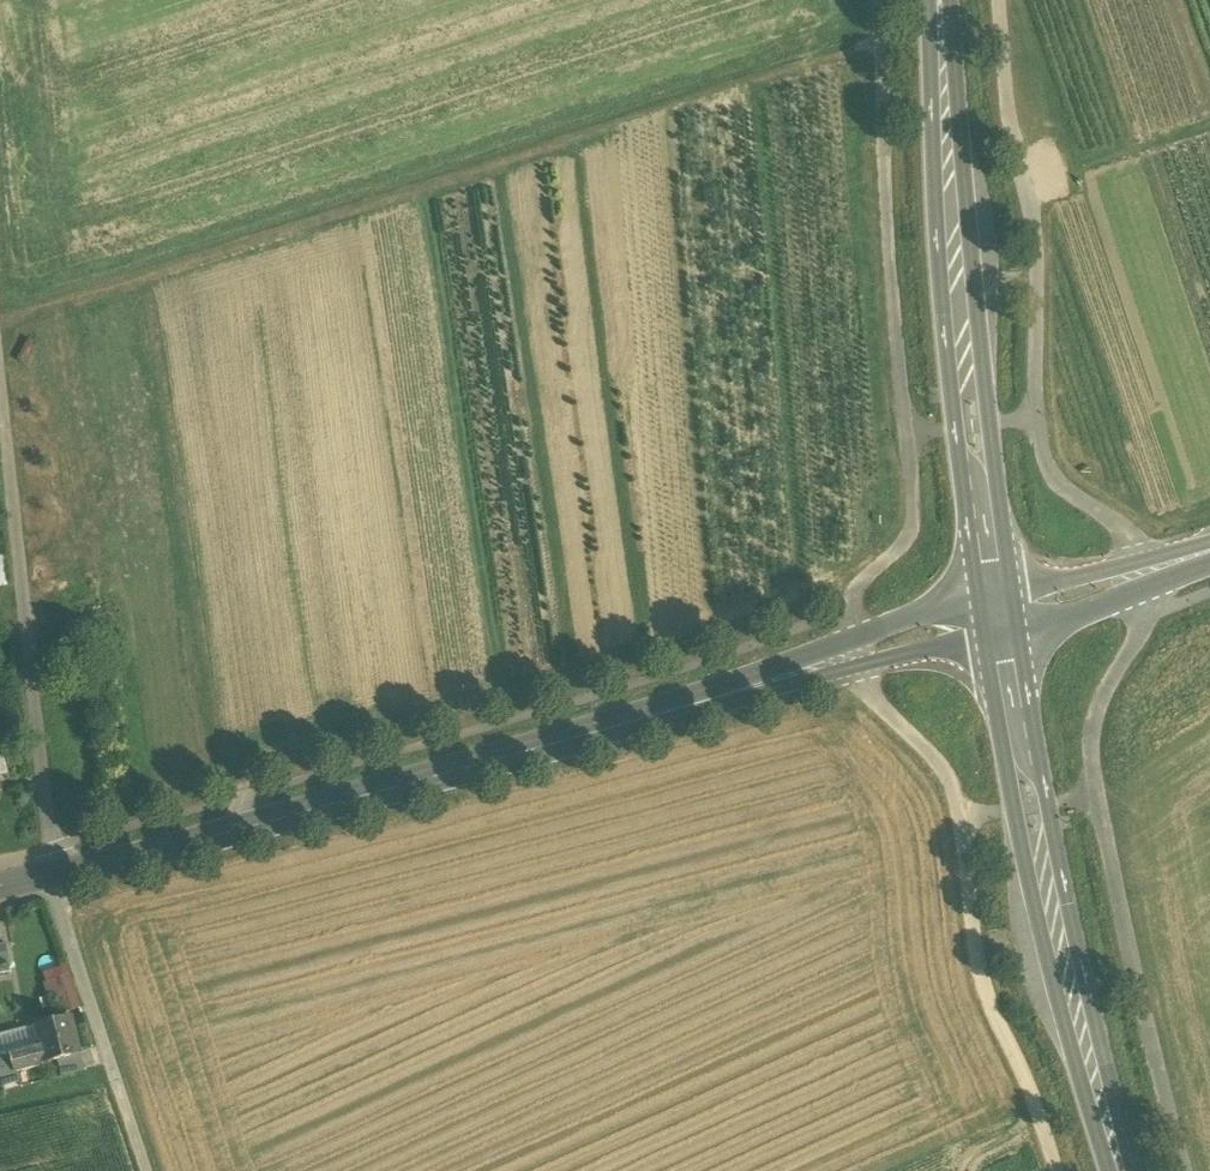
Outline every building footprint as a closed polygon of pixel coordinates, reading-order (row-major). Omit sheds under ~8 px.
[(0,944),(0,974),(11,972),(6,943),(0,944)] [(44,978),(49,1014),(78,1011),(74,974),(44,978)] [(71,1013),(33,1023),(39,1045),(44,1064),(82,1054),(71,1013)] [(39,1045),(11,1053),(16,1072),(44,1064),(39,1045)]
